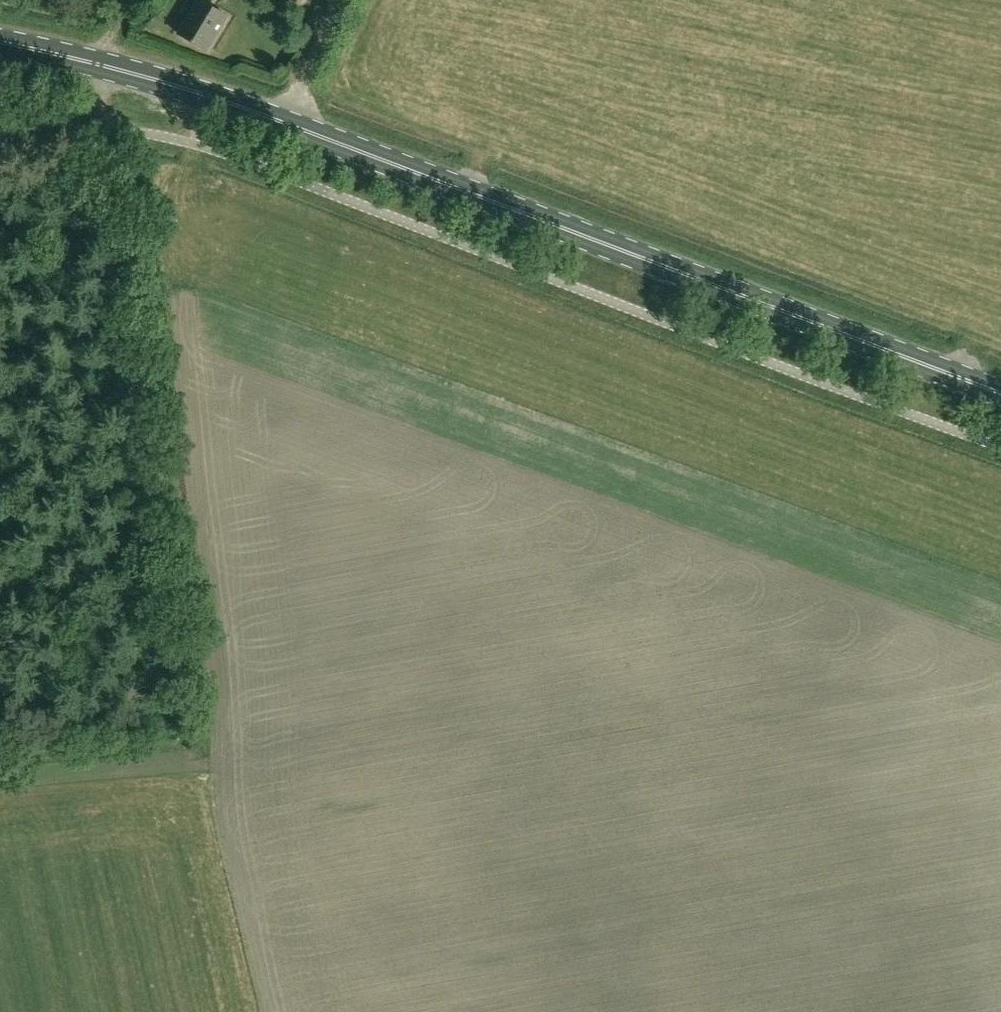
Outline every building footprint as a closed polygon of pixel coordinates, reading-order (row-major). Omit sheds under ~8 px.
[(208,51),(229,18),(200,0),(179,33),(208,51)]
